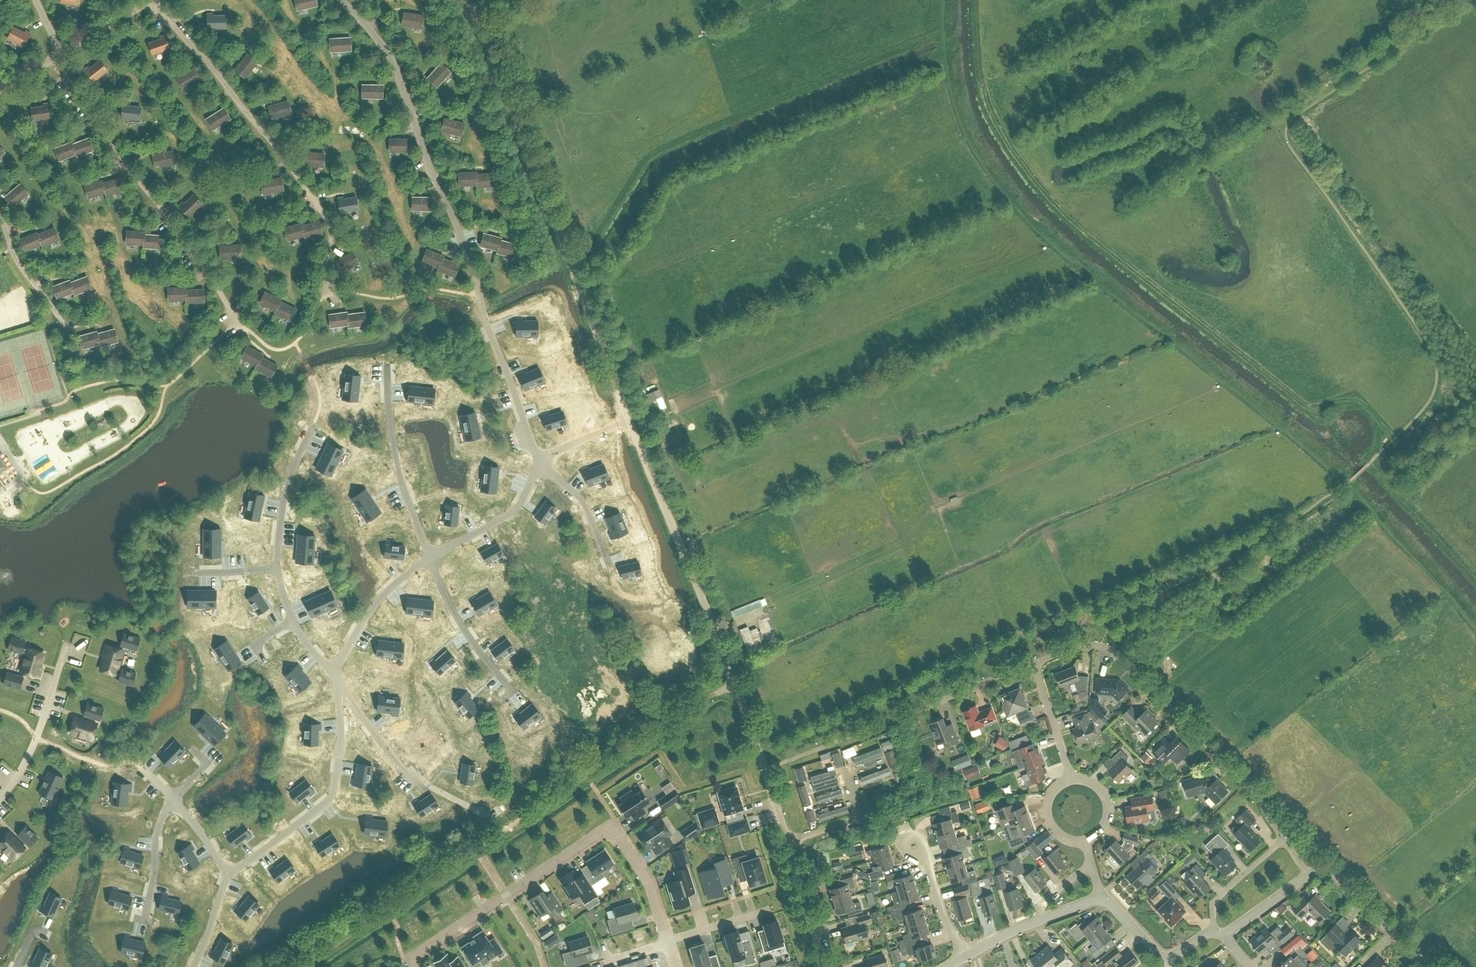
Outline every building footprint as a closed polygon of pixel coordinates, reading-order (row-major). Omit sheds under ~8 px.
[(316,0),(295,0),(297,10),(317,5),(316,0)] [(423,15),(404,12),(402,25),(422,28),(423,15)] [(213,15),(213,13),(208,13),(208,28),(225,28),(225,15),(213,15)] [(25,32),(13,27),(8,38),(24,46),(30,33),(25,31),(25,32)] [(170,49),(165,35),(160,37),(161,39),(149,43),(153,55),(170,49)] [(351,50),(350,38),(330,39),(331,51),(351,50)] [(257,62),(247,54),(235,70),(245,78),(257,62)] [(107,70),(100,60),(90,67),(89,66),(84,69),(94,81),(107,70)] [(450,72),(441,63),(427,78),(437,86),(450,72)] [(200,79),(194,68),(176,78),(183,89),(200,79)] [(382,85),(362,85),(362,98),(382,98),(382,85)] [(291,113),(288,101),(269,106),(272,118),(291,113)] [(51,118),(48,103),(43,104),(44,106),(31,107),(33,120),(51,118)] [(128,103),(123,103),(121,117),(139,120),(141,107),(128,105),(128,103)] [(231,119),(224,108),(207,118),(213,129),(231,119)] [(464,123),(445,118),(442,131),(461,136),(464,123)] [(89,138),(72,144),(76,154),(77,156),(93,150),(89,138)] [(410,139),(390,139),(390,151),(410,152),(410,139)] [(76,154),(72,144),(71,142),(55,148),(60,160),(76,154)] [(175,163),(172,151),(153,155),(156,168),(175,163)] [(324,154),(304,152),(303,164),(323,167),(324,154)] [(477,185),(476,174),(476,172),(459,173),(459,186),(477,185)] [(476,174),(477,185),(477,187),(495,186),(494,173),(476,174)] [(102,183),(105,193),(106,195),(123,190),(119,178),(102,183)] [(283,190),(281,178),(261,181),(263,193),(283,190)] [(105,193),(102,183),(102,180),(85,185),(88,198),(105,193)] [(28,194),(20,184),(5,197),(13,207),(28,194)] [(202,204),(193,194),(184,203),(183,202),(179,205),(189,216),(202,204)] [(358,209),(356,197),(344,199),(343,197),(338,198),(341,212),(358,209)] [(433,197),(413,197),(412,210),(433,210),(433,197)] [(302,225),(305,236),(305,238),(322,234),(319,221),(302,225)] [(305,236),(302,225),(301,223),(284,227),(288,240),(305,236)] [(38,234),(42,244),(43,246),(59,239),(54,227),(48,230),(38,234)] [(144,245),(144,234),(145,232),(127,231),(126,244),(144,245)] [(42,244),(38,234),(37,232),(21,239),(26,251),(42,244)] [(498,250),(500,240),(501,238),(484,233),(481,246),(498,250)] [(162,235),(144,234),(144,245),(144,247),(161,248),(162,235)] [(500,240),(498,250),(497,252),(514,257),(517,244),(500,240)] [(241,257),(240,244),(220,246),(221,259),(241,257)] [(439,268),(443,258),(443,256),(427,249),(422,261),(439,268)] [(359,263),(352,252),(335,262),(341,273),(359,263)] [(459,264),(443,258),(439,268),(438,270),(454,276),(459,264)] [(87,276),(70,282),(74,292),(75,295),(91,289),(87,276)] [(74,292),(70,282),(69,280),(53,286),(57,298),(74,292)] [(186,300),(186,289),(186,287),(168,288),(169,300),(186,300)] [(186,289),(186,300),(186,302),(204,302),(203,289),(186,289)] [(276,311),(280,302),(281,299),(265,292),(260,304),(276,311)] [(280,302),(276,311),(275,313),(291,321),(296,309),(280,302)] [(348,325),(347,314),(346,312),(329,314),(331,327),(348,325)] [(364,312),(347,314),(348,325),(348,327),(366,325),(364,312)] [(516,318),(516,336),(538,336),(538,321),(522,321),(522,318),(516,318)] [(97,334),(100,344),(101,346),(117,341),(114,329),(97,334)] [(100,344),(97,334),(96,331),(79,336),(83,348),(100,344)] [(257,366),(262,357),(263,355),(248,346),(241,357),(257,366)] [(262,357),(257,366),(256,368),(271,377),(277,365),(262,357)] [(524,371),(518,373),(524,390),(545,382),(539,368),(525,373),(524,371)] [(345,374),(342,400),(357,401),(360,375),(345,374)] [(409,386),(407,401),(433,404),(435,389),(409,386)] [(655,398),(652,400),(656,411),(660,409),(655,398)] [(547,413),(542,415),(547,430),(567,424),(563,411),(548,416),(547,413)] [(475,412),(460,415),(466,441),(481,437),(475,412)] [(328,443),(316,468),(331,476),(343,450),(328,443)] [(44,483),(61,475),(51,454),(34,462),(44,483)] [(588,467),(582,469),(588,486),(609,478),(603,464),(589,469),(588,467)] [(484,465),(481,491),(496,493),(499,467),(484,465)] [(366,489),(352,498),(367,522),(382,513),(366,489)] [(249,492),(244,518),(259,521),(265,495),(249,492)] [(544,500),(532,516),(543,523),(554,507),(544,500)] [(446,505),(444,524),(457,526),(459,507),(446,505)] [(615,514),(601,520),(607,534),(605,535),(607,541),(624,534),(615,514)] [(204,528),(204,557),(221,557),(221,528),(204,528)] [(298,534),(295,562),(312,564),(315,535),(298,534)] [(497,541),(480,551),(486,562),(503,553),(497,541)] [(386,544),(384,557),(403,559),(405,547),(386,544)] [(637,562),(618,566),(621,579),(640,575),(637,562)] [(188,590),(188,607),(216,607),(216,590),(188,590)] [(331,590),(305,601),(312,617),(338,606),(331,590)] [(258,591),(247,598),(258,614),(269,607),(258,591)] [(475,597),(469,600),(479,616),(497,605),(490,591),(477,599),(475,597)] [(408,598),(406,613),(432,616),(433,601),(408,598)] [(733,612),(739,626),(769,614),(763,599),(733,612)] [(743,629),(751,656),(766,652),(759,628),(751,630),(750,627),(743,629)] [(124,633),(120,645),(137,651),(141,638),(124,633)] [(8,649),(18,652),(22,654),(23,652),(26,653),(21,672),(39,678),(42,667),(40,667),(44,653),(28,648),(27,650),(24,649),(26,641),(11,637),(8,649)] [(506,639),(491,651),(499,661),(514,649),(506,639)] [(227,640),(214,649),(228,671),(241,662),(227,640)] [(378,640),(376,655),(402,658),(404,643),(378,640)] [(104,656),(100,669),(116,674),(116,672),(120,674),(118,681),(132,686),(136,673),(122,669),(121,671),(117,669),(123,650),(105,645),(102,655),(104,656)] [(433,659),(429,663),(440,675),(456,661),(447,651),(435,661),(433,659)] [(299,664),(285,676),(300,692),(311,682),(301,671),(303,669),(299,664)] [(1079,676),(1075,666),(1056,674),(1061,687),(1074,682),(1082,701),(1090,697),(1088,690),(1088,676),(1079,676)] [(24,677),(7,672),(3,684),(20,689),(24,677)] [(1119,679),(1097,678),(1096,693),(1112,694),(1119,700),(1129,690),(1119,679)] [(1023,694),(1020,688),(1001,696),(1005,705),(1004,706),(1008,717),(1016,713),(1018,717),(1020,716),(1023,723),(1036,718),(1033,710),(1029,711),(1025,699),(1026,698),(1024,693),(1023,694)] [(467,691),(455,702),(469,718),(479,709),(469,697),(471,695),(467,691)] [(379,695),(377,711),(392,713),(392,715),(398,716),(400,698),(379,695)] [(1091,697),(1091,707),(1100,703),(1100,698),(1091,697)] [(87,703),(84,715),(100,721),(104,708),(87,703)] [(518,711),(513,715),(524,729),(541,716),(532,704),(520,713),(518,711)] [(979,712),(976,705),(970,708),(970,709),(964,712),(971,730),(984,725),(984,724),(997,719),(992,707),(979,712)] [(1141,715),(1132,706),(1123,715),(1138,731),(1140,729),(1146,735),(1158,722),(1152,716),(1154,714),(1148,708),(1141,715)] [(205,713),(193,726),(214,745),(226,733),(205,713)] [(1090,724),(1087,714),(1075,718),(1078,728),(1074,729),(1075,734),(1074,734),(1076,739),(1077,739),(1078,744),(1098,737),(1094,723),(1090,724)] [(97,724),(75,717),(71,733),(92,739),(97,724)] [(1112,717),(1106,721),(1109,726),(1115,722),(1112,717)] [(952,723),(946,725),(944,718),(929,724),(937,744),(944,742),(946,747),(959,742),(952,723)] [(305,723),(304,745),(318,745),(318,730),(321,730),(321,724),(305,723)] [(1027,735),(1010,742),(1012,749),(1029,742),(1027,735)] [(1190,751),(1177,737),(1167,747),(1162,741),(1152,751),(1164,763),(1171,756),(1174,759),(1179,755),(1182,759),(1190,751)] [(160,752),(155,757),(168,769),(183,754),(172,743),(162,754),(160,752)] [(1013,751),(1020,768),(1043,759),(1039,747),(1027,752),(1025,747),(1013,751)] [(881,749),(854,758),(856,764),(883,754),(881,749)] [(897,764),(892,750),(885,752),(892,771),(899,768),(897,764)] [(1128,757),(1121,750),(1112,759),(1117,764),(1110,772),(1115,777),(1115,782),(1124,782),(1124,777),(1132,769),(1128,765),(1128,757)] [(843,766),(840,752),(832,754),(836,768),(843,766)] [(1149,764),(1155,758),(1149,752),(1143,758),(1149,764)] [(969,754),(961,757),(965,767),(973,764),(969,754)] [(1048,771),(1043,759),(1026,766),(1029,773),(1023,775),(1026,785),(1038,781),(1036,775),(1048,771)] [(352,778),(352,785),(370,787),(373,766),(357,763),(355,779),(352,778)] [(463,763),(460,782),(473,784),(475,765),(463,763)] [(978,767),(967,770),(969,779),(980,776),(978,767)] [(887,768),(861,778),(863,784),(890,774),(887,768)] [(64,777),(49,770),(39,793),(53,800),(64,777)] [(814,790),(837,783),(833,771),(810,778),(814,790)] [(905,783),(900,771),(894,773),(899,786),(905,783)] [(1201,781),(1200,776),(1184,781),(1189,796),(1205,791),(1216,803),(1228,791),(1216,780),(1213,784),(1208,779),(1201,781)] [(305,780),(289,792),(297,803),(308,794),(310,796),(315,792),(305,780)] [(114,782),(111,804),(127,805),(128,790),(131,791),(132,784),(114,782)] [(670,791),(657,800),(663,809),(680,798),(670,782),(666,785),(670,791)] [(810,804),(805,785),(797,787),(803,806),(810,804)] [(743,809),(736,786),(717,792),(724,815),(743,809)] [(977,787),(969,790),(972,800),(981,797),(977,787)] [(818,804),(843,796),(840,788),(816,797),(818,804)] [(619,798),(620,799),(616,802),(626,817),(630,814),(634,819),(645,812),(642,807),(649,802),(641,790),(634,794),(631,790),(619,798)] [(417,800),(412,803),(421,817),(439,805),(431,794),(418,802),(417,800)] [(1150,806),(1154,805),(1152,796),(1135,798),(1131,799),(1132,806),(1126,807),(1129,823),(1149,820),(1147,813),(1149,813),(1150,811),(1150,806)] [(977,804),(980,813),(993,809),(990,800),(977,804)] [(1008,818),(1011,826),(1030,818),(1025,806),(1016,810),(1013,803),(997,810),(1001,821),(1008,818)] [(820,820),(848,811),(846,805),(818,814),(820,820)] [(715,807),(696,813),(701,829),(720,824),(715,807)] [(815,819),(812,809),(805,811),(808,821),(815,819)] [(1256,820),(1247,810),(1236,820),(1238,823),(1231,830),(1250,851),(1261,841),(1248,827),(1256,820)] [(934,823),(938,836),(955,830),(953,823),(960,821),(957,811),(945,814),(946,820),(934,823)] [(366,816),(364,834),(385,836),(387,821),(372,819),(373,816),(366,816)] [(751,831),(747,818),(726,825),(730,838),(751,831)] [(1030,818),(1011,826),(1004,828),(1007,836),(1011,847),(1028,841),(1025,834),(1035,830),(1030,818)] [(671,834),(661,819),(637,834),(647,849),(651,847),(656,854),(672,843),(667,836),(671,834)] [(243,824),(226,836),(234,846),(246,837),(247,840),(252,836),(243,824)] [(26,825),(17,834),(29,847),(39,838),(26,825)] [(686,835),(688,840),(702,832),(699,828),(686,835)] [(955,830),(938,836),(942,847),(954,844),(955,849),(967,846),(967,845),(973,843),(972,838),(968,840),(966,835),(957,837),(955,830)] [(1047,831),(1035,841),(1042,849),(1054,840),(1047,831)] [(18,841),(9,832),(0,841),(0,846),(13,860),(25,848),(18,841)] [(1228,844),(1219,833),(1206,845),(1215,855),(1211,859),(1226,875),(1237,865),(1228,855),(1229,854),(1224,848),(1228,844)] [(318,840),(313,843),(322,857),(340,845),(333,834),(320,842),(318,840)] [(1138,838),(1125,834),(1123,840),(1125,840),(1124,843),(1121,846),(1116,840),(1106,849),(1121,865),(1131,856),(1127,852),(1132,847),(1133,843),(1137,844),(1138,838)] [(1044,853),(1034,841),(1026,847),(1036,859),(1044,853)] [(191,844),(177,852),(188,870),(200,863),(192,850),(194,849),(191,844)] [(872,854),(874,860),(891,855),(887,844),(867,850),(868,855),(872,854)] [(864,853),(862,845),(847,849),(849,857),(864,853)] [(124,846),(120,862),(140,868),(144,855),(129,851),(130,848),(124,846)] [(970,856),(967,846),(955,849),(957,854),(945,858),(948,870),(966,865),(963,858),(970,856)] [(613,864),(604,850),(586,862),(589,867),(583,871),(592,885),(605,876),(601,871),(613,864)] [(682,850),(670,853),(674,867),(685,863),(682,850)] [(1066,865),(1055,850),(1044,859),(1055,874),(1066,865)] [(1152,856),(1146,850),(1131,864),(1136,869),(1127,876),(1138,887),(1144,881),(1148,885),(1154,879),(1151,875),(1157,869),(1148,859),(1152,856)] [(746,854),(733,858),(738,873),(745,871),(750,885),(765,881),(758,858),(748,861),(746,854)] [(891,855),(874,860),(875,866),(872,867),(873,872),(867,873),(869,880),(885,876),(886,875),(884,868),(894,865),(891,855)] [(1026,871),(1018,856),(1009,861),(1017,875),(1026,871)] [(273,866),(268,869),(278,882),(295,870),(287,859),(275,868),(273,866)] [(700,872),(708,898),(724,893),(721,883),(724,882),(725,884),(733,882),(729,870),(726,859),(714,863),(715,868),(700,872)] [(1010,863),(1005,866),(1007,870),(1010,871),(1014,869),(1010,863)] [(1206,874),(1197,864),(1190,870),(1193,874),(1184,882),(1194,893),(1196,891),(1201,897),(1211,888),(1202,878),(1206,874)] [(974,869),(968,871),(966,865),(948,870),(952,882),(964,879),(966,884),(978,880),(974,869)] [(676,881),(666,884),(674,908),(690,903),(687,894),(694,892),(687,868),(674,872),(676,881)] [(1047,883),(1035,868),(1024,877),(1036,892),(1047,883)] [(576,878),(572,871),(560,879),(565,887),(564,888),(569,897),(571,896),(572,898),(579,894),(583,900),(594,893),(582,874),(576,878)] [(897,891),(915,886),(911,874),(899,878),(897,872),(886,875),(885,876),(888,886),(895,884),(897,891)] [(1007,886),(1003,873),(994,875),(999,889),(1007,886)] [(830,889),(833,901),(850,896),(848,889),(855,886),(852,876),(840,880),(842,885),(830,889)] [(1181,895),(1166,879),(1159,886),(1170,899),(1158,910),(1166,918),(1165,919),(1172,926),(1179,920),(1178,919),(1186,911),(1176,899),(1181,895)] [(983,893),(979,881),(970,883),(974,896),(983,893)] [(971,893),(969,884),(955,888),(957,896),(971,893)] [(893,911),(907,907),(906,902),(918,898),(915,886),(897,891),(890,893),(894,905),(891,905),(893,911)] [(113,888),(108,903),(128,910),(132,897),(117,892),(118,889),(113,888)] [(1023,906),(1018,888),(1005,892),(1010,909),(1023,906)] [(562,908),(551,892),(546,896),(543,891),(529,900),(540,916),(547,911),(551,916),(562,908)] [(41,905),(39,910),(53,917),(62,898),(50,892),(44,906),(41,905)] [(162,894),(159,909),(179,914),(182,901),(167,898),(168,895),(162,894)] [(999,912),(994,894),(980,898),(985,916),(999,912)] [(1322,900),(1316,894),(1306,904),(1301,899),(1292,908),(1302,918),(1309,911),(1320,922),(1330,911),(1320,901),(1322,900)] [(237,906),(233,910),(246,920),(260,904),(249,895),(239,907),(237,906)] [(850,896),(833,901),(837,913),(849,909),(851,915),(863,911),(860,901),(853,903),(850,896)] [(596,897),(591,901),(594,906),(600,902),(596,897)] [(973,916),(967,897),(954,901),(959,920),(973,916)] [(637,918),(633,903),(614,909),(617,917),(607,920),(611,935),(634,928),(632,919),(637,918)] [(908,926),(925,921),(921,909),(909,912),(907,907),(893,911),(890,912),(891,917),(897,916),(899,920),(905,918),(908,926)] [(591,909),(584,914),(588,919),(595,914),(591,909)] [(870,920),(868,914),(856,917),(858,923),(841,928),(846,943),(868,936),(864,921),(870,920)] [(1090,939),(1104,928),(1096,918),(1086,926),(1083,921),(1071,931),(1078,940),(1086,934),(1090,939)] [(767,938),(760,940),(764,952),(785,946),(777,921),(763,925),(767,938)] [(925,921),(908,926),(910,933),(903,935),(904,939),(898,941),(900,947),(918,942),(916,936),(928,933),(925,921)] [(1345,933),(1336,924),(1327,933),(1336,943),(1335,944),(1346,955),(1361,940),(1350,928),(1345,933)] [(1295,934),(1288,926),(1278,936),(1284,943),(1295,934)] [(1112,937),(1104,928),(1090,939),(1094,944),(1089,948),(1096,958),(1106,950),(1102,945),(1112,937)] [(1276,940),(1266,928),(1251,941),(1261,953),(1276,940)] [(554,929),(543,937),(552,948),(562,940),(554,929)] [(489,941),(482,930),(472,937),(474,938),(462,946),(470,959),(468,960),(472,966),(479,961),(478,959),(486,954),(490,959),(497,954),(499,957),(505,954),(494,938),(489,941)] [(726,939),(722,940),(726,951),(729,950),(732,960),(744,956),(746,964),(755,961),(749,941),(741,943),(737,931),(724,935),(726,939)] [(125,934),(121,952),(142,957),(145,942),(130,939),(131,936),(125,934)] [(1305,950),(1311,944),(1301,934),(1284,950),(1290,956),(1300,946),(1305,950)] [(588,937),(569,942),(572,951),(562,953),(566,966),(571,966),(589,961),(587,953),(592,951),(588,937)] [(212,951),(209,956),(224,963),(233,944),(221,938),(214,952),(212,951)] [(716,954),(708,957),(704,943),(701,944),(700,942),(692,945),(693,946),(690,947),(692,955),(690,955),(692,963),(694,962),(696,966),(720,966),(716,954)] [(919,947),(918,942),(900,947),(902,955),(908,953),(909,955),(916,953),(918,961),(935,956),(932,943),(919,947)] [(1060,950),(1055,954),(1049,946),(1040,953),(1051,966),(1055,966),(1058,965),(1060,966),(1068,966),(1074,962),(1062,948),(1060,950)] [(1117,949),(1097,965),(1099,966),(1104,966),(1111,961),(1116,966),(1132,966),(1139,962),(1130,950),(1123,956),(1117,949)] [(1316,949),(1309,955),(1315,962),(1322,956),(1316,949)] [(28,966),(46,966),(51,956),(39,950),(32,965),(29,963),(28,966)] [(1040,953),(1032,960),(1037,966),(1051,966),(1040,953)] [(447,954),(435,962),(438,966),(464,966),(463,965),(457,956),(451,960),(447,954)] [(883,954),(866,959),(867,965),(861,966),(886,966),(887,966),(883,954)] [(1278,966),(1305,966),(1306,966),(1302,961),(1298,956),(1294,960),(1291,956),(1287,960),(1284,956),(1276,962),(1279,966),(1278,966)] [(1378,957),(1367,966),(1388,966),(1385,965),(1385,961),(1382,961),(1378,957)] [(621,965),(622,966),(653,966),(652,964),(646,966),(644,958),(621,965)]
